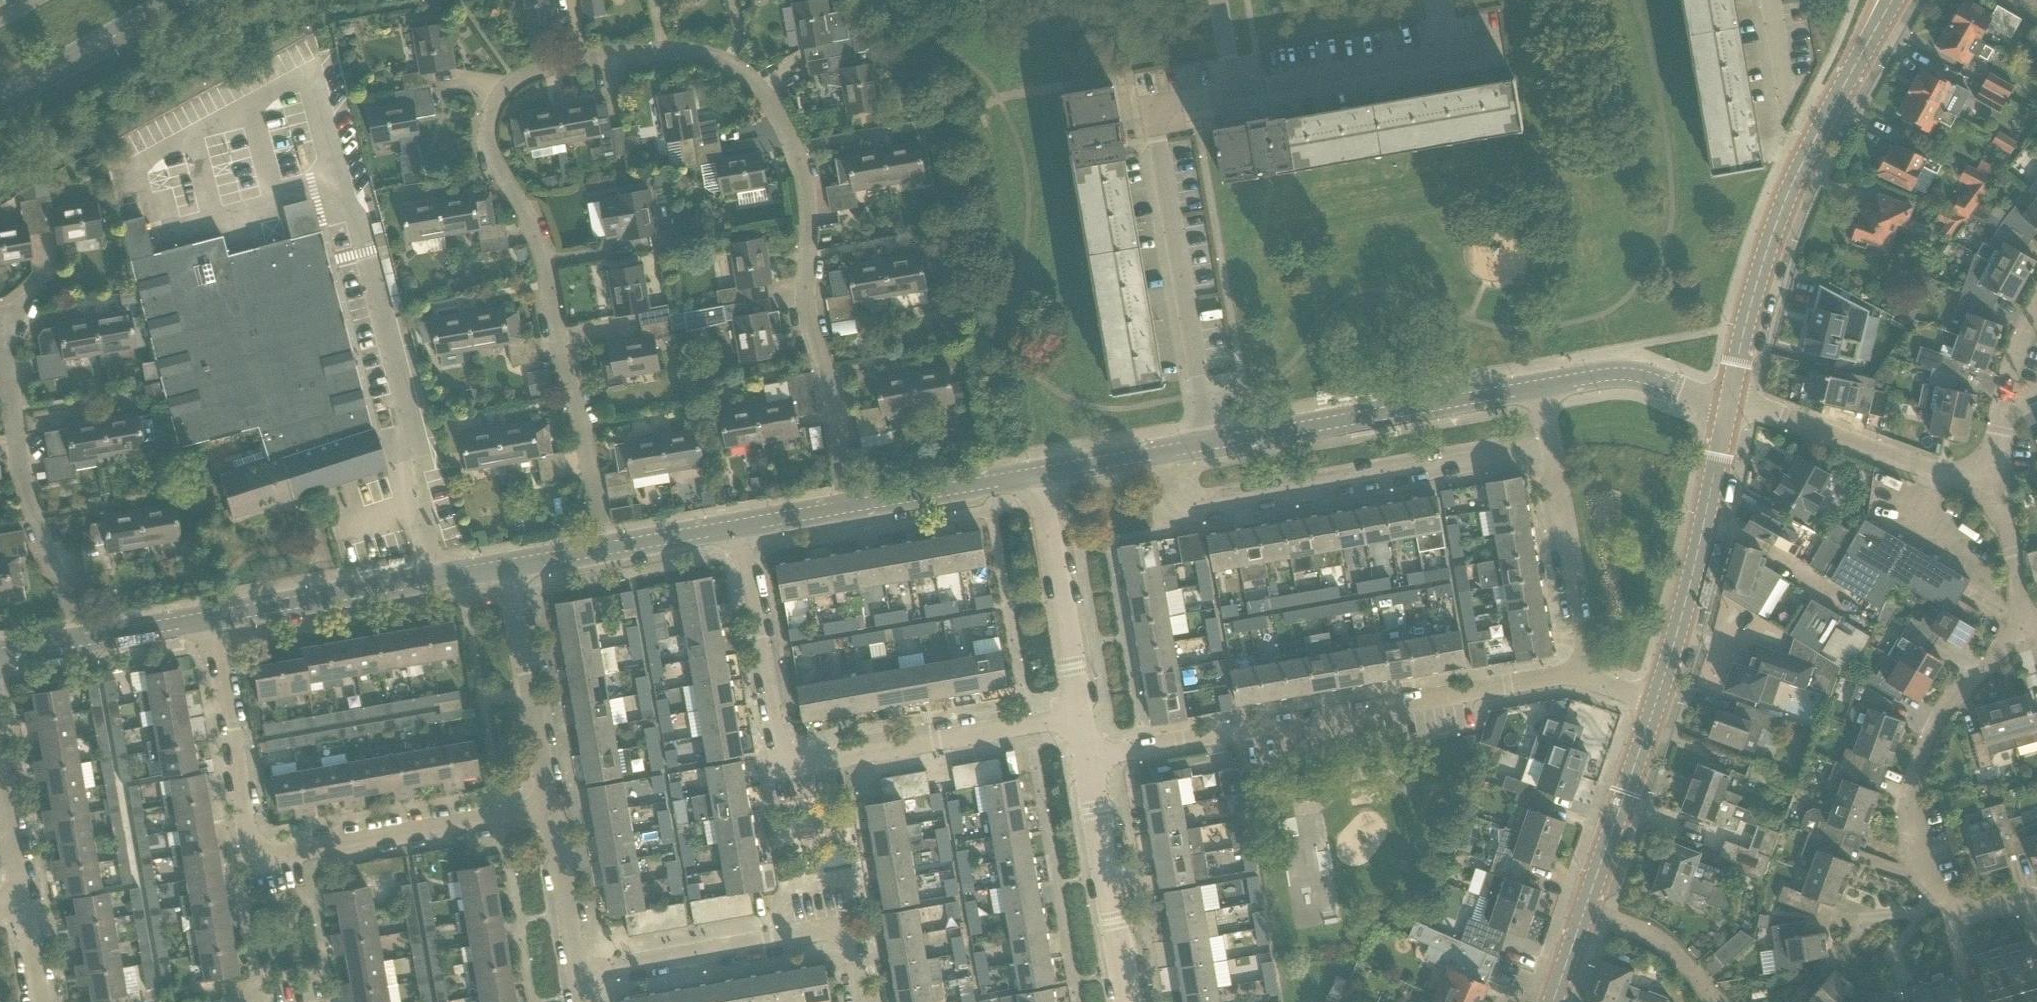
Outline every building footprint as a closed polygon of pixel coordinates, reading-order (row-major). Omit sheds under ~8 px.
[(526,25),(557,20),(553,0),(521,0),(526,25)] [(586,17),(605,14),(602,0),(583,0),(586,17)] [(830,57),(865,51),(881,40),(871,25),(853,37),(850,38),(845,10),(828,13),(826,0),(817,0),(795,4),(802,47),(828,43),(830,57)] [(1729,0),(1683,0),(1714,174),(1765,165),(1764,164),(1758,165),(1729,0)] [(1949,24),(1979,41),(1988,24),(2002,31),(2010,36),(2020,18),(2015,15),(1998,5),(1992,15),(1981,9),(1967,0),(1963,0),(1956,13),(1953,13),(1949,19),(1951,22),(1949,24)] [(423,72),(402,75),(405,90),(431,86),(429,72),(454,67),(447,24),(415,29),(423,72)] [(1949,24),(1937,46),(1954,56),(1966,63),(1973,51),(1987,59),(1993,48),(1979,41),(1949,24)] [(865,51),(830,57),(833,71),(826,72),(826,73),(828,84),(846,87),(850,113),(881,108),(874,66),(894,62),(896,66),(897,65),(881,40),(865,51)] [(1918,75),(1910,91),(1913,92),(1957,116),(1966,98),(1967,99),(1971,91),(1939,74),(1938,76),(1925,69),(1921,77),(1918,75)] [(1990,72),(1982,86),(2007,100),(2015,87),(1990,72)] [(1273,127),(1272,121),(1252,124),(1252,123),(1216,129),(1225,181),(1523,129),(1515,84),(1273,127)] [(396,107),(371,111),(376,142),(403,138),(405,154),(403,155),(406,174),(424,171),(418,135),(419,135),(416,118),(436,114),(431,86),(405,90),(393,92),(396,107)] [(1120,122),(1114,86),(1063,94),(1116,393),(1166,384),(1166,383),(1159,385),(1116,143),(1123,142),(1119,122),(1120,122)] [(1982,86),(1974,99),(1999,114),(2007,100),(1982,86)] [(682,138),(686,167),(698,165),(695,150),(721,146),(717,119),(696,123),(691,92),(660,97),(667,141),(682,138)] [(1957,116),(1913,92),(1907,103),(1904,102),(1901,108),(1902,111),(1901,114),(1913,121),(1912,123),(1930,132),(1937,118),(1952,126),(1957,116)] [(595,101),(559,107),(565,141),(600,135),(604,158),(617,156),(612,129),(611,129),(607,104),(595,106),(595,101)] [(530,147),(565,141),(559,107),(524,113),(524,116),(511,118),(516,146),(529,144),(530,147)] [(916,108),(905,110),(907,120),(918,118),(916,108)] [(624,127),(612,129),(617,156),(629,154),(628,147),(625,131),(624,127)] [(637,129),(625,131),(628,147),(640,145),(637,129)] [(1992,143),(2001,148),(2007,138),(1998,132),(1992,143)] [(2007,138),(2001,148),(2010,154),(2016,143),(2007,138)] [(920,143),(884,149),(890,183),(926,177),(920,143)] [(1897,180),(1898,177),(1924,190),(1930,175),(1921,171),(1923,166),(1937,173),(1941,165),(1898,144),(1897,144),(1904,148),(1902,152),(1890,146),(1885,156),(1882,156),(1879,162),(1881,166),(1879,168),(1895,176),(1894,178),(1897,180)] [(698,165),(686,167),(687,167),(717,162),(723,192),(766,185),(761,154),(724,160),(721,146),(695,150),(698,165)] [(827,187),(829,199),(856,195),(855,190),(890,183),(884,149),(836,158),(841,185),(827,187)] [(567,152),(559,154),(564,181),(565,187),(573,185),(572,180),(567,152)] [(1959,194),(1950,210),(1967,218),(1997,180),(1967,164),(1958,180),(1969,186),(1962,196),(1959,194)] [(2004,171),(1997,180),(2004,186),(2009,185),(2014,179),(2004,171)] [(681,173),(674,183),(683,190),(691,180),(681,173)] [(665,174),(654,176),(656,187),(666,185),(665,174)] [(558,176),(541,179),(544,192),(560,189),(558,176)] [(49,182),(33,185),(36,199),(51,197),(51,196),(49,185),(49,182)] [(33,185),(19,194),(19,196),(21,202),(36,199),(33,185)] [(51,197),(36,199),(41,233),(55,231),(57,242),(101,235),(96,203),(94,204),(92,189),(51,196),(51,197)] [(618,196),(598,199),(606,243),(625,239),(643,236),(651,235),(653,250),(673,246),(679,245),(677,230),(657,234),(655,221),(654,217),(649,190),(637,193),(618,196)] [(478,228),(480,240),(507,236),(505,223),(493,225),(488,196),(475,198),(475,194),(439,200),(445,234),(478,228)] [(1854,233),(1852,237),(1855,239),(1853,244),(1866,248),(1868,243),(1886,250),(1894,229),(1896,223),(1905,227),(1912,207),(1912,206),(1910,205),(1910,206),(1900,203),(1881,196),(1881,195),(1880,194),(1879,195),(1874,207),(1867,205),(1862,219),(1859,218),(1858,222),(1855,222),(1852,230),(1854,233)] [(858,207),(856,195),(829,199),(831,212),(858,207)] [(2002,221),(2023,235),(2032,224),(2036,228),(2036,198),(2029,207),(2020,200),(2002,221)] [(36,199),(21,202),(25,226),(0,230),(0,262),(30,257),(27,236),(41,233),(36,199)] [(427,237),(445,234),(439,200),(403,207),(409,240),(427,237)] [(1940,233),(1951,239),(1967,218),(1950,210),(1941,206),(1936,217),(1948,222),(1940,233)] [(1983,243),(1977,254),(2025,281),(2030,271),(2032,272),(2034,268),(2032,267),(2036,260),(2015,248),(2022,236),(2023,235),(2002,221),(1992,214),(1988,220),(1999,228),(1989,246),(1983,243)] [(227,235),(192,244),(192,245),(161,253),(161,252),(153,254),(143,218),(120,224),(136,282),(138,281),(143,298),(140,299),(146,321),(148,320),(153,337),(150,338),(155,360),(158,359),(162,375),(160,376),(165,398),(168,397),(173,414),(170,415),(178,447),(257,427),(265,449),(287,442),(291,454),(302,450),(300,445),(305,443),(307,449),(372,427),(372,426),(371,426),(365,405),(363,405),(358,389),(361,388),(355,366),(353,367),(348,350),(351,349),(345,328),(343,328),(339,313),(341,312),(335,289),(332,290),(328,273),(330,272),(325,250),(322,251),(318,234),(320,234),(320,231),(290,239),(291,242),(259,250),(258,248),(232,254),(227,235)] [(447,248),(445,234),(427,237),(429,251),(447,248)] [(507,236),(480,240),(483,252),(509,248),(507,236)] [(717,291),(719,306),(745,302),(742,288),(771,283),(770,280),(776,273),(768,268),(763,239),(732,245),(739,287),(717,291)] [(526,247),(516,251),(520,262),(530,259),(526,247)] [(1976,253),(1962,292),(1985,303),(1986,302),(1992,290),(2013,302),(2025,281),(1977,254),(1976,253)] [(921,254),(885,261),(891,294),(927,288),(921,254)] [(834,297),(828,298),(830,311),(857,306),(856,301),(891,294),(885,261),(849,267),(849,268),(830,272),(834,297)] [(639,311),(642,325),(671,320),(670,315),(668,305),(649,309),(641,266),(610,272),(618,315),(639,311)] [(469,272),(460,274),(458,283),(464,289),(472,287),(475,278),(469,272)] [(1803,349),(1856,362),(1869,311),(1819,285),(1819,286),(1821,287),(1815,309),(1814,309),(1813,314),(1812,314),(1811,315),(1811,316),(1814,317),(1812,325),(1809,325),(1803,349)] [(1964,323),(1960,335),(1994,347),(1998,337),(2000,337),(2002,333),(2000,332),(2002,325),(1980,317),(1985,303),(1962,292),(1953,319),(1964,323)] [(132,293),(120,295),(121,306),(134,304),(132,293)] [(719,306),(670,315),(671,320),(672,331),(687,327),(688,332),(727,323),(727,321),(734,320),(742,362),(754,360),(774,356),(770,336),(782,333),(782,334),(783,334),(779,312),(779,310),(772,312),(766,313),(747,316),(745,302),(719,306)] [(1906,305),(1903,314),(1915,318),(1918,310),(1906,305)] [(857,306),(830,311),(832,323),(859,318),(857,306)] [(508,342),(510,354),(537,349),(535,337),(524,338),(519,311),(505,313),(504,308),(469,314),(474,347),(508,342)] [(128,312),(93,319),(99,352),(134,346),(128,312)] [(439,353),(474,347),(469,314),(433,320),(433,322),(421,324),(424,344),(437,342),(439,353)] [(1915,318),(1903,314),(1900,322),(1911,327),(1915,318)] [(93,319),(58,325),(58,327),(43,330),(37,337),(40,356),(36,357),(38,369),(64,364),(63,359),(99,352),(93,319)] [(671,320),(642,325),(644,340),(610,346),(613,361),(602,363),(607,391),(627,387),(625,376),(659,370),(653,339),(673,336),(673,331),(671,320)] [(953,320),(946,328),(952,333),(959,325),(953,320)] [(1914,363),(1932,368),(1956,375),(1957,373),(1961,361),(1986,370),(1994,347),(1960,335),(1955,348),(1943,344),(1940,352),(1920,345),(1914,363)] [(537,349),(510,354),(512,366),(539,361),(537,349)] [(66,377),(64,364),(38,369),(40,381),(66,377)] [(949,367),(913,373),(919,407),(955,400),(952,385),(949,367)] [(1877,379),(1846,372),(1826,367),(1824,375),(1814,372),(1808,397),(1839,404),(1838,408),(1869,415),(1869,414),(1875,389),(1877,379)] [(550,368),(527,372),(532,398),(555,393),(550,368)] [(1935,409),(1935,410),(1971,417),(1973,406),(1975,407),(1976,402),(1974,402),(1976,394),(1953,389),(1956,375),(1932,368),(1929,384),(1923,383),(1919,406),(1935,409)] [(811,372),(784,376),(785,380),(786,389),(813,385),(811,372)] [(913,373),(878,380),(882,406),(856,411),(858,423),(885,419),(884,413),(919,407),(913,373)] [(767,405),(757,406),(763,440),(798,434),(793,401),(815,397),(813,385),(786,389),(785,380),(764,384),(767,405)] [(159,382),(142,387),(145,401),(162,396),(159,382)] [(961,384),(952,385),(955,400),(964,399),(961,384)] [(1875,389),(1869,414),(1884,417),(1888,398),(1890,393),(1875,389)] [(438,398),(434,407),(449,415),(453,406),(438,398)] [(763,440),(757,406),(722,412),(727,446),(763,440)] [(1971,417),(1935,410),(1930,434),(1966,441),(1971,417)] [(136,415),(101,421),(107,454),(142,448),(142,447),(159,444),(153,414),(137,417),(136,415)] [(885,419),(858,423),(860,435),(887,431),(885,419)] [(65,428),(66,429),(44,433),(47,448),(49,458),(44,459),(46,471),(73,466),(72,461),(107,454),(106,448),(101,421),(65,428)] [(504,462),(538,456),(540,469),(567,464),(564,451),(554,453),(548,425),(535,427),(534,422),(499,429),(504,462)] [(385,466),(372,427),(307,449),(305,443),(300,445),(302,450),(291,454),(294,467),(302,464),(311,491),(320,488),(385,466)] [(469,469),(504,462),(499,429),(463,435),(469,469)] [(697,430),(662,436),(668,469),(703,463),(697,430)] [(887,431),(860,435),(863,449),(895,443),(893,430),(887,431)] [(605,473),(607,487),(634,482),(633,476),(668,469),(662,436),(614,444),(619,471),(605,473)] [(265,449),(268,460),(218,476),(231,517),(311,491),(302,464),(294,467),(291,454),(287,442),(265,449)] [(1774,501),(1806,519),(1811,510),(1814,511),(1823,496),(1820,494),(1831,474),(1822,469),(1822,466),(1821,463),(1818,460),(1815,459),(1812,460),(1809,462),(1800,456),(1788,476),(1785,475),(1776,490),(1780,492),(1774,501)] [(818,461),(808,471),(819,481),(828,470),(818,461)] [(567,464),(540,469),(542,481),(569,476),(567,464)] [(75,479),(73,466),(46,471),(48,484),(75,479)] [(1522,476),(1487,483),(1491,508),(1526,502),(1522,476)] [(765,477),(751,479),(753,495),(767,492),(765,477)] [(634,482),(607,487),(609,498),(636,493),(634,482)] [(508,488),(499,489),(501,503),(510,501),(508,488)] [(1452,489),(1441,491),(1444,507),(1455,506),(1452,489)] [(714,491),(702,493),(704,506),(716,504),(714,491)] [(1436,495),(1410,500),(1417,535),(1416,535),(1419,552),(1420,552),(1445,548),(1442,530),(1440,515),(1436,495)] [(1410,500),(1385,504),(1391,539),(1416,535),(1417,535),(1410,500)] [(1491,508),(1495,534),(1531,527),(1526,502),(1491,508)] [(173,504),(137,511),(143,544),(179,538),(173,504)] [(640,504),(611,508),(613,522),(642,517),(640,504)] [(1385,504),(1360,509),(1366,544),(1391,539),(1385,504)] [(1495,534),(1491,508),(1479,510),(1483,536),(1495,534)] [(1360,509),(1335,513),(1341,548),(1366,544),(1360,509)] [(1748,522),(1745,528),(1795,556),(1800,547),(1792,542),(1797,534),(1782,526),(1783,524),(1773,519),(1755,509),(1753,513),(1750,512),(1745,520),(1748,522)] [(117,549),(143,544),(137,511),(117,514),(102,517),(103,522),(91,524),(92,523),(90,523),(89,530),(89,537),(91,544),(92,544),(92,547),(80,549),(83,561),(109,556),(108,550),(117,549)] [(1335,513),(1310,517),(1316,553),(1318,569),(1344,564),(1341,548),(1335,513)] [(1309,517),(1284,522),(1290,557),(1293,573),(1318,569),(1309,517)] [(1856,534),(1846,552),(1893,579),(1952,612),(1970,580),(1865,519),(1856,534)] [(1835,521),(1824,540),(1846,552),(1856,534),(1835,521)] [(1284,522),(1259,526),(1265,561),(1290,557),(1284,522)] [(1458,523),(1447,525),(1450,541),(1461,539),(1458,523)] [(1259,526),(1234,531),(1240,566),(1243,581),(1268,577),(1265,561),(1259,526)] [(1495,534),(1500,559),(1535,553),(1531,527),(1495,534)] [(23,530),(0,534),(0,547),(25,542),(23,530)] [(981,530),(955,535),(961,570),(987,565),(981,530)] [(1234,531),(1208,535),(1212,555),(1214,570),(1240,566),(1234,531)] [(1201,532),(1178,536),(1183,563),(1206,559),(1201,532)] [(955,535),(929,539),(936,574),(961,570),(955,535)] [(929,539),(904,543),(910,578),(936,574),(929,539)] [(1461,539),(1450,541),(1453,558),(1464,556),(1461,539)] [(1121,546),(1126,572),(1161,566),(1157,540),(1121,546)] [(1824,540),(1817,553),(1839,565),(1846,552),(1824,540)] [(0,560),(0,594),(11,592),(10,588),(23,585),(18,557),(28,555),(25,542),(0,547),(0,553),(1,559),(0,560)] [(1722,594),(1724,595),(1756,615),(1779,576),(1758,563),(1762,551),(1733,542),(1732,542),(1719,586),(1724,588),(1722,594)] [(904,543),(879,548),(885,583),(910,578),(904,543)] [(879,548),(854,552),(860,587),(885,583),(879,548)] [(2026,553),(2034,581),(2036,580),(2036,550),(2026,553)] [(854,552),(828,556),(835,592),(860,587),(854,552)] [(1817,553),(1809,565),(1831,578),(1831,580),(1882,610),(1886,599),(1893,579),(1846,552),(1839,565),(1817,553)] [(1482,588),(1491,587),(1540,578),(1535,553),(1500,559),(1478,563),(1482,588)] [(828,556),(803,561),(809,596),(835,592),(828,556)] [(803,561),(777,565),(783,600),(809,596),(803,561)] [(1126,572),(1130,597),(1165,591),(1177,589),(1173,564),(1161,566),(1126,572)] [(1208,565),(1195,567),(1199,585),(1211,583),(1208,565)] [(1454,567),(1458,592),(1470,590),(1466,565),(1454,567)] [(1448,566),(1423,571),(1425,583),(1450,579),(1448,566)] [(1425,583),(1423,571),(1406,573),(1408,586),(1425,583)] [(678,582),(682,608),(717,602),(713,576),(678,582)] [(1389,577),(1372,580),(1374,592),(1391,589),(1389,577)] [(1509,609),(1544,603),(1540,578),(1491,587),(1495,611),(1509,609)] [(1374,592),(1372,580),(1355,583),(1357,595),(1374,592)] [(1211,583),(1199,585),(1201,601),(1214,599),(1211,583)] [(1434,586),(1436,597),(1453,595),(1451,583),(1434,586)] [(1338,586),(1322,589),(1324,601),(1340,598),(1338,586)] [(648,588),(637,590),(640,607),(651,605),(648,588)] [(1322,589),(1297,593),(1299,605),(1324,601),(1322,589)] [(1417,589),(1401,592),(1403,604),(1419,601),(1417,589)] [(1470,590),(1458,592),(1462,617),(1474,615),(1470,590)] [(632,591),(621,593),(624,610),(635,608),(632,591)] [(1130,597),(1135,623),(1170,616),(1165,591),(1130,597)] [(1401,592),(1375,596),(1377,608),(1390,606),(1403,604),(1401,592)] [(1290,594),(1271,597),(1274,609),(1292,606),(1290,594)] [(993,605),(992,595),(975,597),(977,608),(993,605)] [(1274,609),(1271,597),(1246,602),(1248,614),(1274,609)] [(1367,597),(1350,600),(1352,612),(1369,609),(1367,597)] [(1805,601),(1786,632),(1817,651),(1840,665),(1850,670),(1870,637),(1839,618),(1840,616),(1808,597),(1805,601)] [(557,604),(562,630),(597,623),(592,598),(557,604)] [(1882,610),(1882,612),(1892,617),(1898,606),(1886,599),(1882,610)] [(957,600),(941,603),(943,615),(959,612),(957,600)] [(1335,615),(1343,614),(1352,612),(1350,601),(1333,604),(1335,615)] [(717,602),(682,608),(687,633),(722,627),(717,602)] [(943,615),(941,603),(923,606),(925,618),(943,615)] [(1509,609),(1513,635),(1548,629),(1544,603),(1509,609)] [(1237,604),(1221,607),(1223,618),(1239,615),(1237,604)] [(1315,607),(1300,609),(1302,621),(1317,618),(1315,607)] [(1925,614),(1920,622),(1930,628),(1940,634),(1941,634),(1946,638),(1963,648),(1976,628),(1959,617),(1943,608),(1935,620),(1925,614)] [(907,609),(890,612),(892,623),(909,621),(907,609)] [(1302,621),(1300,609),(1282,612),(1285,624),(1302,621)] [(653,614),(642,616),(646,640),(657,639),(669,636),(665,612),(653,614)] [(892,623),(890,612),(873,615),(875,626),(892,623)] [(1882,612),(1877,624),(1885,628),(1892,617),(1882,612)] [(971,626),(987,623),(985,613),(969,615),(971,626)] [(954,629),(971,626),(969,615),(952,618),(954,629)] [(1266,615),(1249,618),(1251,631),(1268,628),(1266,615)] [(1463,617),(1462,617),(1467,643),(1468,643),(1479,641),(1484,640),(1492,639),(1490,630),(1477,632),(1476,624),(1474,615),(1463,617)] [(1135,623),(1139,648),(1174,642),(1170,616),(1135,623)] [(856,618),(840,621),(842,632),(858,629),(856,618)] [(1216,618),(1205,620),(1208,636),(1219,634),(1216,618)] [(1249,618),(1233,621),(1235,633),(1251,631),(1249,618)] [(824,635),(842,632),(840,621),(822,624),(824,635)] [(451,622),(425,627),(433,669),(442,668),(440,658),(456,655),(451,622)] [(920,635),(937,632),(935,622),(919,624),(920,635)] [(562,630),(566,655),(601,649),(597,623),(562,630)] [(919,624),(903,627),(904,638),(920,635),(919,624)] [(627,628),(630,644),(641,642),(639,626),(627,628)] [(425,627),(400,631),(406,664),(422,661),(423,671),(433,669),(425,627)] [(687,633),(691,659),(726,652),(722,627),(687,633)] [(789,630),(791,641),(807,638),(806,627),(789,630)] [(1407,627),(1381,631),(1384,644),(1409,639),(1407,627)] [(1548,629),(1513,635),(1518,661),(1553,654),(1548,629)] [(400,631),(375,635),(383,678),(393,677),(391,667),(406,664),(400,631)] [(870,644),(886,641),(884,631),(868,633),(870,644)] [(1329,631),(1304,635),(1308,657),(1314,692),(1339,688),(1333,653),(1331,640),(1329,631)] [(1381,631),(1356,635),(1358,648),(1384,644),(1381,631)] [(1460,631),(1434,635),(1440,670),(1466,666),(1463,646),(1460,631)] [(868,633),(852,636),(854,647),(870,644),(868,633)] [(1219,634),(1208,636),(1210,652),(1222,650),(1219,634)] [(375,635),(351,640),(356,673),(372,671),(374,680),(383,678),(375,635)] [(1331,640),(1333,653),(1358,648),(1356,635),(1331,640)] [(1434,635),(1409,639),(1415,675),(1440,670),(1434,635)] [(1896,643),(1889,655),(1895,658),(1899,660),(1932,680),(1944,661),(1931,654),(1919,646),(1901,636),(1896,643)] [(999,638),(974,642),(976,655),(982,691),(1008,686),(1002,651),(1001,651),(999,638)] [(1409,639),(1384,644),(1390,679),(1415,675),(1409,639)] [(351,640),(326,644),(333,687),(343,685),(341,676),(356,673),(351,640)] [(818,642),(819,653),(835,650),(833,640),(818,642)] [(1479,641),(1468,643),(1472,669),(1489,666),(1484,640),(1479,641)] [(641,642),(630,644),(633,660),(644,658),(641,642)] [(819,653),(818,642),(801,645),(803,656),(819,653)] [(1139,648),(1144,673),(1179,667),(1174,642),(1139,648)] [(326,644),(300,649),(302,659),(303,659),(307,682),(309,692),(324,689),(333,687),(326,644)] [(1384,644),(1358,648),(1365,683),(1390,679),(1384,644)] [(1730,675),(1726,685),(1728,686),(1727,689),(1746,696),(1759,700),(1768,675),(1822,694),(1817,707),(1825,709),(1829,696),(1840,665),(1817,651),(1812,665),(1775,652),(1756,645),(1748,668),(1736,664),(1732,675),(1730,675)] [(658,647),(647,649),(650,666),(661,664),(658,647)] [(1358,648),(1333,653),(1339,688),(1365,683),(1358,648)] [(566,655),(571,680),(606,674),(601,649),(566,655)] [(691,659),(696,684),(730,678),(726,652),(691,659)] [(872,659),(875,673),(881,708),(906,704),(900,669),(898,654),(872,659)] [(976,655),(951,660),(957,695),(982,691),(976,655)] [(1308,657),(1283,661),(1289,697),(1314,692),(1308,657)] [(302,659),(278,663),(285,706),(295,704),(293,694),(309,692),(307,682),(303,659),(302,659)] [(872,659),(862,661),(865,675),(875,673),(872,659)] [(951,660),(925,664),(931,699),(957,695),(951,660)] [(1224,660),(1212,662),(1215,676),(1226,674),(1227,674),(1225,660),(1224,660)] [(1865,669),(1861,677),(1890,695),(1895,698),(1901,690),(1919,701),(1932,680),(1899,660),(1891,674),(1881,667),(1876,675),(1865,669)] [(1283,661),(1257,666),(1264,701),(1289,697),(1283,661)] [(285,706),(278,663),(253,667),(259,700),(274,698),(276,708),(285,706)] [(661,664),(650,666),(653,683),(665,681),(661,664)] [(925,664),(900,669),(906,704),(931,699),(925,664)] [(1257,666),(1232,670),(1234,686),(1238,705),(1264,701),(1257,666)] [(1179,667),(1144,673),(1148,698),(1183,692),(1179,667)] [(632,668),(617,670),(619,685),(633,684),(632,668)] [(145,671),(129,673),(133,694),(138,693),(140,702),(183,695),(178,669),(145,675),(145,671)] [(865,675),(850,677),(856,712),(881,708),(875,673),(865,675)] [(571,680),(575,705),(610,699),(606,674),(571,680)] [(636,678),(639,694),(650,692),(648,676),(636,678)] [(850,677),(824,682),(830,717),(856,712),(850,677)] [(696,684),(700,709),(735,703),(730,678),(696,684)] [(103,683),(106,704),(117,702),(113,681),(103,683)] [(830,717),(824,682),(799,686),(805,721),(830,717)] [(87,686),(90,706),(100,704),(97,684),(87,686)] [(1855,727),(1861,730),(1897,744),(1905,722),(1889,716),(1894,703),(1868,687),(1862,704),(1858,705),(1853,707),(1851,711),(1850,716),(1851,722),(1855,727)] [(25,713),(27,722),(69,714),(65,689),(32,695),(35,711),(25,713)] [(437,694),(438,702),(459,698),(458,690),(437,694)] [(650,692),(639,694),(641,711),(643,719),(655,717),(653,709),(650,692)] [(1152,724),(1162,723),(1187,718),(1183,692),(1148,698),(1152,724)] [(1219,695),(1222,712),(1232,710),(1230,693),(1219,695)] [(2003,700),(2016,747),(2036,741),(2036,718),(2030,693),(2003,700)] [(152,710),(154,725),(187,719),(183,695),(140,702),(142,711),(152,710)] [(431,695),(412,699),(413,710),(433,706),(431,695)] [(440,713),(461,710),(459,698),(438,702),(440,713)] [(656,700),(659,716),(671,714),(668,698),(656,700)] [(412,699),(392,702),(394,713),(413,710),(412,699)] [(575,705),(579,731),(615,724),(610,699),(575,705)] [(1564,700),(1549,702),(1550,710),(1565,708),(1564,700)] [(2016,747),(2003,700),(1976,708),(1984,738),(1973,741),(1980,769),(1993,766),(1990,754),(2016,747)] [(1710,736),(1729,743),(1743,748),(1749,735),(1760,739),(1764,727),(1775,731),(1780,717),(1739,701),(1739,703),(1744,705),(1740,717),(1720,710),(1710,736)] [(700,709),(704,734),(739,728),(735,703),(700,709)] [(383,704),(362,707),(364,718),(385,715),(383,704)] [(362,707),(342,711),(344,722),(364,718),(362,707)] [(92,712),(96,735),(105,734),(101,710),(92,712)] [(440,713),(441,721),(463,717),(461,710),(440,713)] [(109,713),(112,733),(121,731),(118,712),(109,713)] [(430,712),(415,715),(417,724),(432,721),(430,712)] [(333,713),(313,716),(315,727),(335,723),(333,713)] [(38,730),(41,745),(74,739),(69,714),(27,722),(28,732),(38,730)] [(671,714),(659,716),(662,733),(674,731),(671,714)] [(415,715),(393,718),(395,728),(417,724),(415,715)] [(1581,777),(1588,755),(1587,755),(1587,753),(1574,748),(1581,728),(1546,716),(1531,759),(1581,777)] [(303,718),(288,720),(290,731),(305,728),(303,718)] [(147,742),(149,752),(191,744),(187,719),(154,725),(157,741),(147,742)] [(1487,719),(1481,741),(1495,746),(1503,724),(1487,719)] [(288,720),(262,725),(264,736),(290,731),(288,720)] [(387,720),(365,724),(367,733),(389,729),(387,720)] [(365,724),(343,728),(345,737),(367,733),(365,724)] [(615,724),(579,731),(584,756),(619,750),(615,724)] [(645,729),(647,745),(659,743),(656,727),(645,729)] [(739,728),(704,734),(709,760),(744,754),(739,728)] [(1802,728),(1800,734),(1803,741),(1809,744),(1813,732),(1802,728)] [(338,729),(316,733),(317,742),(339,738),(338,729)] [(1846,748),(1840,763),(1868,773),(1873,760),(1889,766),(1897,744),(1861,730),(1853,751),(1846,748)] [(121,731),(112,733),(115,753),(125,751),(121,731)] [(317,742),(316,733),(294,736),(296,746),(317,742)] [(105,734),(96,735),(100,757),(109,755),(105,734)] [(266,742),(268,752),(288,748),(286,738),(266,742)] [(34,762),(36,772),(79,764),(74,739),(41,745),(44,760),(34,762)] [(471,741),(446,746),(454,788),(463,787),(461,776),(477,774),(471,741)] [(659,743),(647,745),(650,762),(652,771),(664,769),(662,760),(659,743)] [(191,744),(149,752),(150,761),(160,760),(163,775),(196,770),(191,744)] [(446,746),(421,750),(427,783),(443,780),(444,790),(454,788),(446,746)] [(619,750),(584,756),(588,782),(608,778),(623,775),(634,774),(630,748),(619,750)] [(677,749),(665,751),(668,767),(680,765),(677,749)] [(421,750),(396,754),(404,797),(414,796),(412,785),(427,783),(421,750)] [(396,754),(372,759),(377,791),(393,789),(394,799),(404,797),(396,754)] [(988,760),(992,784),(1004,782),(1000,758),(988,760)] [(372,759),(347,763),(354,806),(364,805),(362,794),(377,791),(372,759)] [(1506,776),(1502,788),(1517,793),(1545,802),(1549,791),(1572,799),(1576,786),(1578,787),(1581,777),(1531,759),(1523,782),(1506,776)] [(126,760),(117,761),(120,781),(129,780),(126,760)] [(981,786),(985,785),(992,784),(988,760),(976,762),(981,786)] [(707,767),(712,793),(747,786),(742,761),(707,767)] [(1835,761),(1826,784),(1839,789),(1835,801),(1871,815),(1879,793),(1863,787),(1868,773),(1840,763),(1835,761)] [(969,788),(981,786),(976,762),(964,764),(969,788)] [(1745,776),(1794,795),(1799,781),(1750,762),(1745,776)] [(110,763),(101,764),(105,785),(114,783),(110,763)] [(347,763),(322,768),(328,801),(343,798),(345,808),(354,806),(347,763)] [(47,779),(50,795),(83,789),(79,764),(36,772),(37,781),(47,779)] [(957,790),(969,788),(964,764),(953,766),(957,790)] [(1698,764),(1690,787),(1722,799),(1721,800),(1736,805),(1739,796),(1725,791),(1730,776),(1698,764)] [(322,768),(297,772),(305,815),(314,814),(312,803),(328,801),(322,768)] [(1190,768),(1177,770),(1178,779),(1190,777),(1192,777),(1190,768)] [(1240,768),(1219,772),(1224,797),(1244,794),(1240,768)] [(927,771),(915,773),(919,796),(930,795),(931,794),(927,771)] [(305,815),(297,772),(272,776),(275,793),(278,810),(293,807),(295,817),(305,815)] [(915,773),(903,775),(907,799),(919,796),(915,773)] [(163,798),(165,807),(207,800),(203,775),(183,778),(170,780),(173,796),(163,798)] [(271,775),(262,777),(265,795),(275,793),(272,776),(271,775)] [(662,775),(652,777),(655,793),(665,791),(662,775)] [(903,775),(891,777),(896,801),(902,800),(907,799),(903,775)] [(879,779),(884,803),(896,801),(891,777),(879,779)] [(1145,785),(1143,785),(1148,811),(1183,805),(1195,803),(1190,777),(1178,779),(1145,785)] [(985,785),(989,812),(1024,806),(1020,779),(1004,782),(992,784),(985,785)] [(681,781),(670,783),(673,800),(684,798),(681,781)] [(590,788),(594,813),(629,807),(625,782),(590,788)] [(114,783),(105,785),(108,806),(118,804),(114,783)] [(138,786),(128,788),(131,807),(131,809),(142,807),(138,786)] [(698,821),(716,818),(751,812),(747,786),(712,793),(693,796),(698,821)] [(1690,787),(1681,810),(1700,817),(1736,830),(1739,820),(1756,826),(1756,824),(1750,810),(1736,805),(1721,800),(1722,799),(1690,787)] [(42,812),(44,822),(88,814),(83,789),(50,795),(53,810),(42,812)] [(941,793),(931,794),(930,795),(932,811),(943,809),(941,793)] [(1529,810),(1522,832),(1556,845),(1564,822),(1541,814),(1545,802),(1517,793),(1513,805),(1529,810)] [(684,798),(673,800),(676,817),(687,815),(684,798)] [(948,801),(951,819),(962,817),(959,799),(948,801)] [(176,815),(179,831),(212,825),(207,800),(165,807),(166,817),(176,815)] [(868,806),(872,832),(907,826),(902,800),(896,801),(884,803),(868,806)] [(1800,829),(1809,832),(1842,844),(1847,831),(1863,837),(1871,815),(1835,801),(1831,813),(1815,807),(1807,811),(1800,829)] [(1245,803),(1234,805),(1236,820),(1238,820),(1247,818),(1245,803)] [(1984,821),(1967,825),(1980,873),(2008,865),(2005,857),(1999,835),(2011,832),(2008,819),(2003,803),(1981,809),(1984,821)] [(1148,811),(1152,837),(1187,830),(1183,805),(1148,811)] [(989,812),(994,837),(1029,831),(1024,806),(989,812)] [(594,813),(598,839),(634,832),(629,807),(594,813)] [(668,810),(657,812),(660,828),(671,826),(668,810)] [(119,812),(109,814),(113,835),(123,833),(119,812)] [(716,818),(721,843),(756,837),(751,812),(716,818)] [(56,829),(59,845),(93,839),(88,814),(44,822),(46,831),(56,829)] [(143,815),(133,817),(136,838),(147,836),(143,815)] [(2011,832),(2015,846),(2027,843),(2035,874),(2036,874),(2036,822),(2023,826),(2020,815),(2008,819),(2011,832)] [(962,817),(951,819),(954,834),(965,832),(962,817)] [(1236,820),(1228,821),(1233,849),(1242,847),(1253,845),(1249,820),(1248,818),(1247,818),(1238,820),(1236,820)] [(872,832),(877,858),(912,852),(911,851),(925,848),(921,824),(907,826),(872,832)] [(172,848),(173,857),(216,850),(212,825),(179,831),(182,846),(172,848)] [(671,826),(660,828),(663,845),(674,843),(671,826)] [(947,827),(935,829),(938,847),(950,845),(947,827)] [(1498,850),(1494,861),(1521,871),(1525,860),(1548,868),(1556,845),(1522,832),(1506,827),(1505,829),(1499,829),(1500,844),(1498,850)] [(1152,837),(1157,862),(1205,854),(1200,828),(1187,830),(1152,837)] [(1766,828),(1757,852),(1725,840),(1719,855),(1762,879),(1779,833),(1766,828)] [(690,831),(679,833),(682,850),(693,848),(690,831)] [(994,837),(998,863),(1033,857),(1029,831),(994,837)] [(598,839),(603,864),(638,858),(634,832),(598,839)] [(1813,860),(1809,872),(1845,886),(1854,863),(1837,857),(1842,844),(1809,832),(1801,856),(1813,860)] [(123,833),(113,835),(117,857),(127,855),(123,833)] [(147,836),(136,838),(140,859),(151,858),(147,836)] [(721,843),(725,868),(760,862),(756,837),(721,843)] [(51,861),(53,871),(97,863),(93,839),(59,845),(61,859),(51,861)] [(1669,842),(1661,865),(1714,884),(1718,873),(1696,865),(1700,853),(1669,842)] [(950,845),(938,847),(941,862),(953,860),(950,845)] [(693,848),(682,850),(685,867),(696,865),(693,848)] [(185,865),(188,880),(220,874),(216,850),(173,857),(175,867),(185,865)] [(957,852),(960,869),(971,867),(968,850),(957,852)] [(877,858),(881,883),(916,877),(912,852),(877,858)] [(1257,870),(1255,853),(1244,855),(1247,872),(1257,870)] [(1205,854),(1157,862),(1161,887),(1209,879),(1205,854)] [(998,863),(1003,888),(1038,881),(1033,857),(998,863)] [(407,860),(360,858),(359,874),(407,875),(407,860)] [(603,864),(607,889),(642,883),(638,858),(603,864)] [(677,860),(667,862),(670,878),(680,876),(677,860)] [(128,861),(118,863),(121,883),(131,881),(128,861)] [(1479,895),(1488,898),(1532,913),(1540,890),(1517,882),(1521,871),(1494,861),(1489,874),(1486,873),(1479,895)] [(739,893),(751,890),(765,888),(760,862),(725,868),(730,894),(739,893)] [(97,863),(53,871),(55,880),(64,879),(67,895),(102,888),(97,863)] [(152,865),(141,867),(145,888),(156,886),(152,865)] [(459,881),(462,896),(495,890),(491,865),(447,872),(449,883),(459,881)] [(1714,884),(1661,865),(1652,890),(1683,901),(1687,889),(1708,897),(1706,903),(1727,911),(1722,888),(1714,885),(1714,884)] [(971,867),(960,869),(962,885),(973,883),(971,867)] [(1845,886),(1809,872),(1801,893),(1783,886),(1778,901),(1816,915),(1821,902),(1837,908),(1845,886)] [(181,898),(182,907),(225,899),(220,874),(188,880),(190,896),(181,898)] [(680,876),(670,878),(673,895),(683,893),(680,876)] [(1258,876),(1248,878),(1252,902),(1263,901),(1258,876)] [(916,877),(881,883),(885,908),(920,902),(916,877)] [(955,878),(944,880),(947,897),(958,895),(955,878)] [(1003,888),(1007,913),(1042,907),(1038,881),(1003,888)] [(430,902),(426,882),(416,884),(419,904),(430,902)] [(626,912),(638,910),(647,909),(642,883),(607,889),(612,915),(626,912)] [(688,884),(688,885),(690,901),(691,901),(702,899),(699,883),(688,884)] [(403,907),(414,905),(410,885),(400,887),(403,907)] [(156,886),(145,888),(149,909),(159,907),(156,886)] [(1200,886),(1165,893),(1170,918),(1205,912),(1200,886)] [(337,903),(339,918),(372,912),(368,887),(325,894),(327,904),(337,903)] [(139,888),(129,890),(133,912),(143,910),(139,888)] [(454,913),(456,923),(499,915),(495,890),(462,896),(464,911),(454,913)] [(751,890),(739,893),(743,916),(755,914),(751,890)] [(739,893),(730,894),(727,895),(731,919),(743,916),(739,893)] [(67,918),(69,927),(111,919),(106,894),(74,900),(77,916),(67,918)] [(727,895),(715,897),(719,921),(731,919),(727,895)] [(715,897),(703,899),(707,923),(719,921),(715,897)] [(1466,925),(1460,941),(1479,949),(1497,957),(1506,930),(1524,936),(1532,913),(1488,898),(1480,920),(1469,916),(1466,925)] [(194,914),(196,930),(229,924),(225,899),(182,907),(184,916),(194,914)] [(691,901),(690,901),(695,925),(707,923),(703,899),(702,899),(691,901)] [(965,902),(968,919),(979,918),(976,900),(965,902)] [(423,924),(433,922),(430,902),(419,904),(423,924)] [(684,902),(675,904),(679,928),(688,926),(684,902)] [(956,902),(945,903),(948,920),(959,918),(956,902)] [(675,904),(663,906),(667,930),(679,928),(675,904)] [(417,925),(414,905),(403,907),(407,927),(417,925)] [(663,906),(650,908),(654,932),(667,930),(663,906)] [(1007,913),(1011,939),(1046,933),(1042,907),(1007,913)] [(650,908),(647,909),(638,910),(642,934),(654,932),(650,908)] [(883,914),(888,940),(923,934),(918,908),(883,914)] [(638,910),(626,912),(630,936),(642,934),(638,910)] [(1254,913),(1256,929),(1267,927),(1264,911),(1254,913)] [(332,935),(334,944),(377,937),(372,912),(339,918),(342,934),(332,935)] [(1170,918),(1174,944),(1209,938),(1205,912),(1170,918)] [(160,914),(150,916),(154,937),(164,935),(160,914)] [(1759,914),(1757,927),(1767,928),(1769,916),(1759,914)] [(499,915),(456,923),(457,932),(468,931),(471,946),(504,940),(499,915)] [(144,917),(134,919),(137,940),(148,938),(144,917)] [(979,918),(968,919),(971,935),(982,933),(979,918)] [(80,935),(83,950),(116,944),(111,919),(69,927),(70,936),(80,935)] [(1770,926),(1774,949),(1773,950),(1776,972),(1802,968),(1801,961),(1827,957),(1823,933),(1806,935),(1804,921),(1770,926)] [(1409,937),(1429,946),(1424,958),(1453,971),(1448,983),(1441,998),(1450,1001),(1478,1001),(1497,957),(1479,949),(1460,941),(1429,928),(1415,922),(1409,937)] [(189,947),(191,956),(233,949),(229,924),(196,930),(199,945),(189,947)] [(1267,927),(1256,929),(1259,946),(1270,944),(1267,927)] [(1741,930),(1714,953),(1725,965),(1752,941),(1755,939),(1743,931),(1741,930)] [(438,952),(434,931),(424,933),(428,953),(438,952)] [(1011,939),(1016,965),(1051,959),(1046,933),(1011,939)] [(418,934),(408,936),(411,956),(422,955),(418,934)] [(888,940),(892,965),(927,959),(923,934),(888,940)] [(164,935),(154,937),(157,957),(168,955),(164,935)] [(961,936),(951,938),(954,954),(965,953),(962,936),(961,936)] [(345,952),(348,968),(381,962),(377,937),(334,944),(335,954),(345,952)] [(148,938),(137,940),(141,962),(151,960),(148,938)] [(1174,944),(1179,970),(1214,964),(1209,938),(1174,944)] [(473,961),(464,963),(465,972),(508,965),(504,940),(471,946),(473,961)] [(76,967),(77,977),(120,969),(116,944),(83,950),(85,965),(76,967)] [(233,949),(191,956),(192,966),(202,964),(205,980),(238,974),(233,949)] [(985,951),(974,953),(977,969),(988,967),(985,952),(985,951)] [(441,972),(438,952),(428,953),(431,974),(441,972)] [(965,953),(954,954),(957,971),(967,969),(965,953)] [(425,975),(422,955),(411,956),(415,976),(425,975)] [(892,965),(897,991),(932,985),(927,959),(892,965)] [(1051,959),(1016,965),(1020,988),(1055,982),(1051,959)] [(1601,961),(1593,983),(1643,1001),(1670,1001),(1667,997),(1649,990),(1648,992),(1629,984),(1633,973),(1601,961)] [(341,985),(342,994),(385,987),(381,962),(348,968),(351,983),(341,985)] [(1262,963),(1265,980),(1276,979),(1273,962),(1262,963)] [(800,969),(805,1001),(818,1001),(831,1000),(825,964),(800,969)] [(1179,970),(1183,995),(1218,989),(1214,964),(1179,970)] [(159,967),(163,987),(173,985),(169,965),(159,967)] [(477,980),(479,995),(512,990),(508,965),(465,972),(467,982),(477,980)] [(988,967),(977,969),(980,985),(991,983),(988,967)] [(143,970),(146,990),(156,988),(153,968),(143,970)] [(120,969),(77,977),(79,986),(88,984),(91,1000),(125,994),(120,969)] [(774,973),(779,1001),(805,1001),(800,969),(774,973)] [(1790,999),(1794,1001),(1839,1001),(1853,987),(1835,971),(1819,989),(1808,978),(1795,993),(1790,999)] [(749,978),(753,1001),(779,1001),(774,973),(749,978)] [(1931,981),(1937,1001),(1976,1001),(1972,988),(1958,992),(1955,981),(1954,975),(1931,981)] [(1337,976),(1328,996),(1340,1001),(1349,981),(1337,976)] [(958,979),(960,988),(963,1001),(975,1001),(972,986),(970,977),(958,979)] [(724,982),(727,1001),(753,1001),(749,978),(724,982)] [(1276,979),(1265,980),(1268,996),(1279,994),(1276,979)] [(443,981),(433,982),(436,1001),(443,1001),(447,1001),(443,981)] [(1931,981),(1908,987),(1912,1001),(1937,1001),(1931,981)] [(699,986),(701,1001),(727,1001),(724,982),(699,986)] [(897,991),(899,1001),(946,1001),(943,983),(932,985),(897,991)] [(1586,1001),(1643,1001),(1593,983),(1586,1001)] [(427,984),(416,986),(419,1001),(430,1001),(427,984)] [(673,991),(675,1001),(701,1001),(699,986),(673,991)] [(385,987),(342,994),(344,1001),(388,1001),(385,987)] [(1001,997),(1002,1001),(1056,1001),(1054,988),(1034,991),(1019,994),(1001,997)] [(1184,1001),(1221,1001),(1218,989),(1183,995),(1184,1001)] [(512,990),(479,995),(480,1001),(514,1001),(512,990)] [(648,995),(649,1001),(675,1001),(673,991),(648,995)] [(1891,993),(1868,993),(1868,1001),(1891,1001),(1891,993)]
